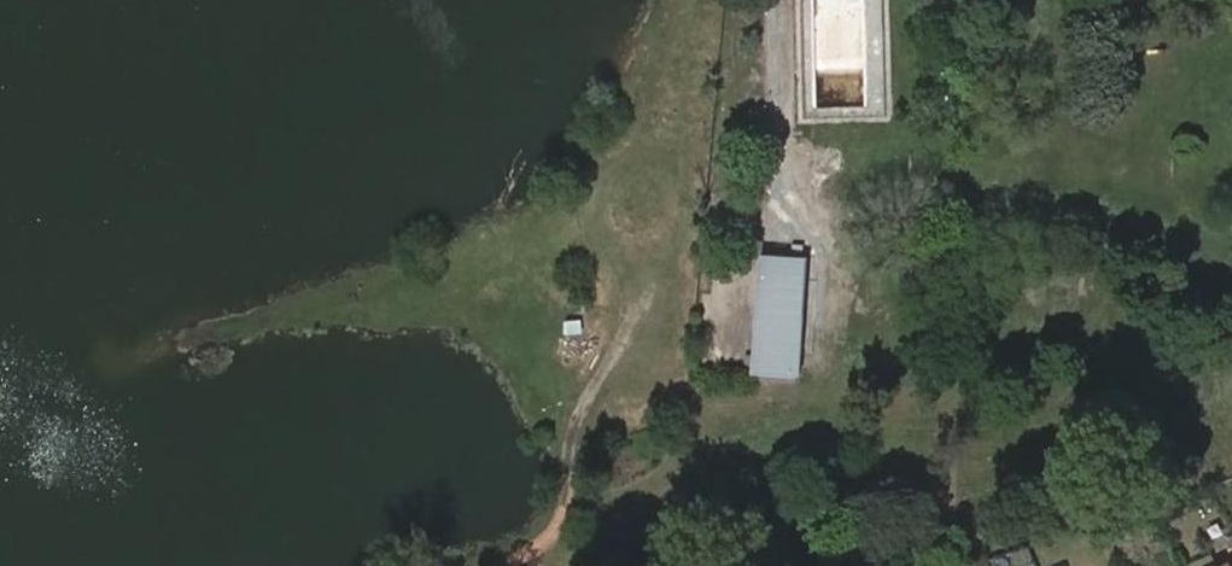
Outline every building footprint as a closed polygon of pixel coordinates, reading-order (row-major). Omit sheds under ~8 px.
[(807,258),(760,255),(753,372),(800,375),(807,258)] [(1224,565),(1231,565),(1231,557),(1222,561),(1225,565),(1224,565)]
